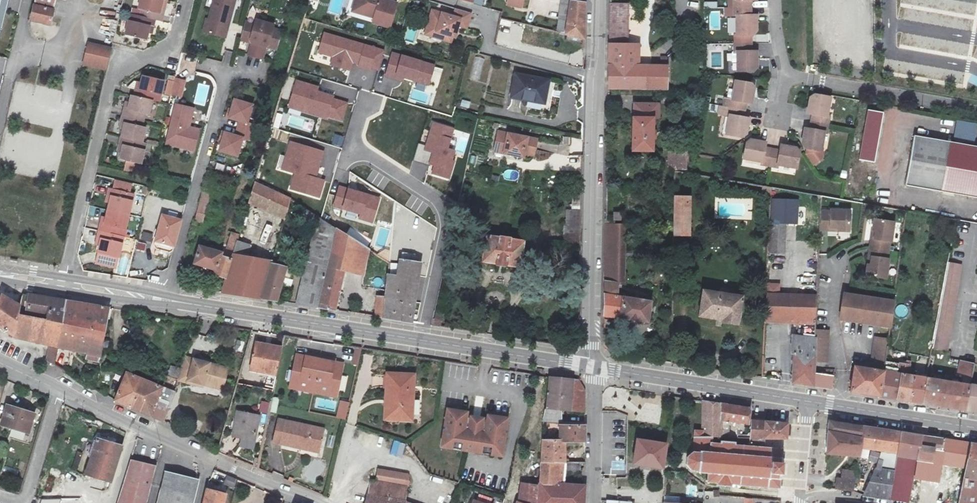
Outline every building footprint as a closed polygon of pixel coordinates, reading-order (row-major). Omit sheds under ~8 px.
[(2,37),(9,0),(0,0),(0,37),(2,37)] [(35,6),(54,11),(57,0),(37,0),(35,6)] [(137,8),(141,9),(140,14),(156,19),(158,19),(163,0),(139,0),(137,8)] [(210,21),(207,21),(203,36),(228,43),(239,0),(215,0),(210,21)] [(360,0),(356,0),(353,11),(360,13),(362,4),(360,0)] [(362,4),(360,13),(374,17),(373,22),(390,27),(397,3),(386,0),(360,0),(362,4)] [(734,0),(734,16),(737,16),(737,37),(750,37),(755,33),(755,23),(750,23),(750,0),(734,0)] [(565,34),(570,3),(561,1),(557,32),(565,34)] [(584,6),(570,3),(565,34),(565,35),(584,39),(584,6)] [(608,65),(640,67),(640,45),(628,45),(629,5),(610,4),(608,65)] [(54,11),(35,6),(32,21),(51,25),(54,11)] [(454,16),(432,10),(427,29),(436,32),(435,38),(451,43),(455,30),(458,30),(459,25),(467,28),(472,12),(456,8),(454,16)] [(709,30),(721,30),(721,10),(709,10),(709,30)] [(156,19),(140,14),(131,12),(126,33),(148,39),(151,25),(154,26),(156,19)] [(246,17),(241,39),(252,42),(248,54),(265,59),(269,47),(277,49),(284,28),(277,26),(278,23),(257,17),(256,20),(246,17)] [(436,32),(427,29),(425,35),(435,38),(436,32)] [(383,50),(324,33),(318,53),(334,57),(332,64),(350,69),(351,64),(371,69),(372,68),(378,69),(383,50)] [(89,43),(86,52),(110,58),(112,48),(89,43)] [(751,44),(735,44),(735,52),(738,52),(738,73),(750,74),(756,68),(756,59),(751,59),(751,44)] [(110,58),(86,52),(84,63),(107,68),(110,58)] [(433,65),(392,53),(385,76),(402,81),(403,77),(427,84),(433,65)] [(640,67),(608,65),(608,89),(655,90),(654,93),(667,93),(668,68),(648,67),(640,67)] [(137,89),(135,96),(153,100),(159,102),(164,80),(144,75),(140,90),(137,89)] [(545,106),(550,82),(517,75),(513,99),(545,106)] [(165,94),(181,97),(184,80),(175,79),(174,82),(168,80),(165,94)] [(319,86),(296,80),(287,107),(327,119),(328,117),(343,122),(349,103),(334,99),(335,96),(317,91),(319,86)] [(750,83),(736,81),(733,100),(730,100),(727,114),(730,115),(726,136),(739,138),(744,134),(746,125),(742,124),(746,97),(751,98),(753,87),(750,83)] [(150,115),(153,100),(135,96),(131,95),(126,115),(144,120),(145,114),(150,115)] [(828,118),(831,97),(818,95),(812,99),(810,108),(815,109),(811,136),(806,135),(804,144),(807,149),(822,151),(825,132),(828,133),(830,118),(828,118)] [(234,96),(231,106),(228,117),(248,122),(254,101),(234,96)] [(196,150),(201,131),(191,128),(192,123),(196,106),(176,101),(166,143),(196,150)] [(632,104),(632,151),(652,152),(653,118),(660,118),(660,104),(632,104)] [(858,160),(875,163),(884,113),(868,110),(858,160)] [(126,115),(121,135),(143,141),(146,128),(142,126),(144,120),(126,115)] [(455,129),(433,123),(425,151),(432,153),(428,164),(434,166),(432,174),(450,180),(457,151),(450,149),(455,129)] [(245,134),(225,129),(222,139),(219,151),(239,156),(245,134)] [(527,138),(499,132),(495,152),(523,158),(527,138)] [(143,141),(121,135),(119,142),(124,143),(120,158),(142,164),(147,142),(143,141)] [(916,136),(907,186),(976,198),(976,147),(916,136)] [(537,140),(527,138),(523,158),(524,158),(525,154),(534,156),(537,140)] [(325,151),(289,141),(279,171),(292,174),(287,190),(321,200),(326,180),(317,179),(325,151)] [(746,144),(743,158),(762,162),(761,165),(777,167),(777,164),(799,167),(800,156),(795,149),(787,148),(787,152),(760,147),(761,143),(749,142),(746,144)] [(558,155),(569,155),(569,146),(559,146),(558,155)] [(687,150),(677,151),(667,151),(667,173),(687,172),(687,150)] [(103,231),(120,235),(122,228),(126,229),(137,183),(116,178),(113,188),(110,187),(108,193),(111,195),(103,231)] [(285,219),(291,199),(255,182),(249,202),(285,219)] [(381,198),(339,186),(332,207),(359,215),(359,221),(374,225),(381,198)] [(212,192),(202,189),(195,219),(205,221),(212,192)] [(156,241),(174,245),(180,220),(186,201),(167,196),(156,241)] [(674,231),(674,235),(690,235),(690,198),(674,197),(674,231)] [(572,200),(572,211),(581,211),(581,201),(572,200)] [(329,223),(307,209),(304,207),(299,224),(317,228),(298,304),(320,307),(336,228),(329,223)] [(820,233),(828,233),(828,231),(837,231),(838,233),(850,233),(851,210),(830,209),(829,211),(821,210),(820,233)] [(581,211),(572,211),(567,211),(566,228),(564,227),(564,247),(581,247),(581,211)] [(606,219),(604,315),(649,323),(652,302),(618,297),(618,284),(624,285),(625,238),(637,238),(637,226),(625,225),(625,223),(615,223),(615,220),(606,219)] [(891,222),(872,220),(870,233),(874,234),(872,257),(869,257),(868,264),(865,264),(864,278),(885,281),(887,259),(885,259),(887,245),(889,245),(891,222)] [(787,244),(788,223),(772,223),(771,251),(782,251),(783,244),(787,244)] [(266,244),(271,226),(264,224),(259,242),(266,244)] [(364,276),(370,249),(357,241),(336,228),(320,307),(336,310),(344,270),(364,276)] [(120,235),(103,231),(99,230),(97,237),(101,238),(97,252),(119,258),(124,236),(120,235)] [(228,250),(234,251),(237,243),(239,235),(233,233),(228,250)] [(500,238),(486,236),(482,262),(496,264),(496,265),(506,267),(507,265),(520,268),(524,242),(510,240),(511,238),(500,236),(500,238)] [(262,298),(272,264),(272,263),(247,257),(249,246),(237,243),(234,251),(232,259),(227,278),(222,292),(262,298)] [(216,269),(220,256),(221,252),(200,246),(195,263),(216,269)] [(388,277),(386,297),(384,317),(411,322),(420,262),(417,262),(418,254),(403,252),(399,278),(388,277)] [(232,259),(220,256),(216,269),(215,274),(227,278),(232,259)] [(932,349),(948,352),(964,265),(948,262),(932,349)] [(293,269),(272,264),(262,298),(277,301),(284,277),(290,279),(293,269)] [(738,324),(743,297),(728,295),(729,291),(720,290),(719,293),(704,291),(700,316),(724,320),(723,322),(738,324)] [(780,314),(781,292),(767,291),(766,317),(774,317),(774,313),(780,314)] [(817,294),(781,292),(780,314),(774,313),(774,317),(803,318),(816,318),(817,294)] [(28,305),(27,310),(47,314),(47,319),(63,322),(67,301),(24,294),(19,304),(28,305)] [(19,304),(18,304),(2,295),(0,299),(0,327),(9,333),(14,337),(49,345),(46,360),(54,365),(58,347),(63,322),(47,319),(47,314),(27,310),(23,314),(18,313),(19,304)] [(890,327),(894,302),(844,295),(841,320),(890,327)] [(384,317),(386,297),(378,296),(375,316),(384,317)] [(108,307),(67,301),(63,322),(58,347),(77,351),(86,353),(85,359),(98,362),(108,307)] [(23,314),(27,310),(28,305),(19,304),(18,313),(23,314)] [(813,386),(814,376),(816,318),(803,318),(803,337),(792,335),(793,355),(793,382),(813,386)] [(276,375),(282,347),(256,343),(250,370),(276,375)] [(884,371),(886,361),(887,352),(888,347),(880,345),(874,345),(871,369),(884,371)] [(358,365),(361,349),(356,348),(352,364),(358,365)] [(310,356),(305,355),(296,353),(289,389),(338,398),(345,363),(337,361),(332,361),(332,357),(310,353),(310,356)] [(179,380),(178,381),(202,387),(202,385),(221,390),(227,370),(185,358),(179,380)] [(962,361),(959,374),(973,377),(976,363),(962,361)] [(884,371),(871,369),(854,366),(850,392),(881,396),(884,371)] [(901,374),(884,371),(881,396),(897,399),(901,374)] [(126,372),(121,383),(138,390),(131,407),(163,421),(173,393),(162,388),(126,372)] [(897,399),(922,403),(927,378),(901,374),(897,399)] [(386,375),(385,397),(392,397),(391,419),(412,420),(414,375),(386,375)] [(165,382),(162,388),(173,393),(175,394),(178,381),(179,380),(167,376),(165,382)] [(814,376),(813,386),(832,389),(833,379),(814,376)] [(550,377),(548,409),(562,410),(585,412),(585,395),(583,394),(582,392),(580,390),(578,383),(578,380),(550,377)] [(965,410),(971,385),(927,378),(922,403),(965,410)] [(114,399),(131,407),(138,390),(121,383),(114,399)] [(965,410),(976,412),(976,385),(971,385),(965,410)] [(270,412),(276,413),(279,398),(273,397),(270,412)] [(339,400),(336,418),(346,420),(349,402),(339,400)] [(262,401),(259,412),(268,414),(270,403),(262,401)] [(702,437),(712,437),(721,437),(721,420),(721,404),(703,401),(702,432),(702,437)] [(721,404),(721,420),(747,424),(750,409),(721,404)] [(35,413),(7,405),(1,424),(29,433),(35,413)] [(468,412),(448,409),(442,446),(502,456),(508,419),(488,415),(487,420),(484,420),(483,418),(471,417),(469,431),(465,430),(468,412)] [(561,423),(562,410),(548,409),(546,409),(543,422),(561,423)] [(231,436),(242,438),(254,441),(258,415),(236,411),(231,436)] [(322,430),(276,420),(271,443),(290,447),(291,444),(317,450),(322,430)] [(786,438),(787,424),(751,420),(750,437),(786,438)] [(829,421),(828,431),(860,437),(861,426),(829,421)] [(560,426),(559,441),(564,441),(585,441),(585,426),(560,426)] [(860,437),(859,447),(896,453),(900,432),(861,426),(860,437)] [(712,443),(712,437),(702,437),(702,432),(695,431),(693,453),(686,457),(686,465),(693,472),(708,473),(707,482),(717,483),(717,485),(740,487),(740,485),(779,487),(780,474),(783,475),(784,461),(781,461),(782,449),(736,445),(736,442),(721,441),(720,444),(712,443)] [(858,456),(859,447),(860,437),(828,431),(826,453),(858,456)] [(900,432),(896,453),(894,471),(889,499),(910,502),(917,460),(921,436),(900,432)] [(944,439),(921,436),(917,460),(931,462),(933,449),(941,451),(944,439)] [(112,481),(123,446),(98,437),(92,458),(85,473),(112,481)] [(663,468),(667,444),(637,439),(634,464),(663,468)] [(968,443),(947,439),(944,453),(934,451),(932,463),(918,461),(914,479),(940,484),(943,465),(964,469),(968,443)] [(540,462),(564,462),(564,441),(559,441),(542,441),(541,457),(540,462)] [(964,476),(976,479),(976,444),(971,443),(964,476)] [(520,502),(537,502),(539,481),(540,462),(541,457),(527,453),(517,502),(520,502)] [(156,468),(131,461),(119,502),(148,502),(152,484),(156,468)] [(626,474),(625,461),(612,461),(613,475),(626,474)] [(563,483),(564,462),(540,462),(539,481),(547,482),(555,483),(563,483)] [(889,499),(894,471),(876,468),(864,495),(889,499)] [(853,491),(856,471),(843,469),(842,479),(837,478),(836,489),(853,491)] [(165,473),(162,487),(196,495),(199,480),(165,473)] [(964,476),(959,502),(976,502),(976,479),(964,476)] [(403,502),(406,487),(369,481),(368,495),(365,502),(403,502)] [(547,482),(539,481),(537,502),(545,502),(547,482)] [(547,482),(545,502),(553,502),(555,483),(547,482)] [(555,483),(553,502),(572,502),(572,497),(569,496),(571,491),(562,490),(563,483),(555,483)] [(563,483),(562,490),(571,491),(569,496),(572,497),(572,502),(583,502),(584,486),(563,483)] [(196,495),(162,487),(158,502),(194,502),(196,495)] [(207,489),(203,502),(223,502),(226,494),(207,489)]
